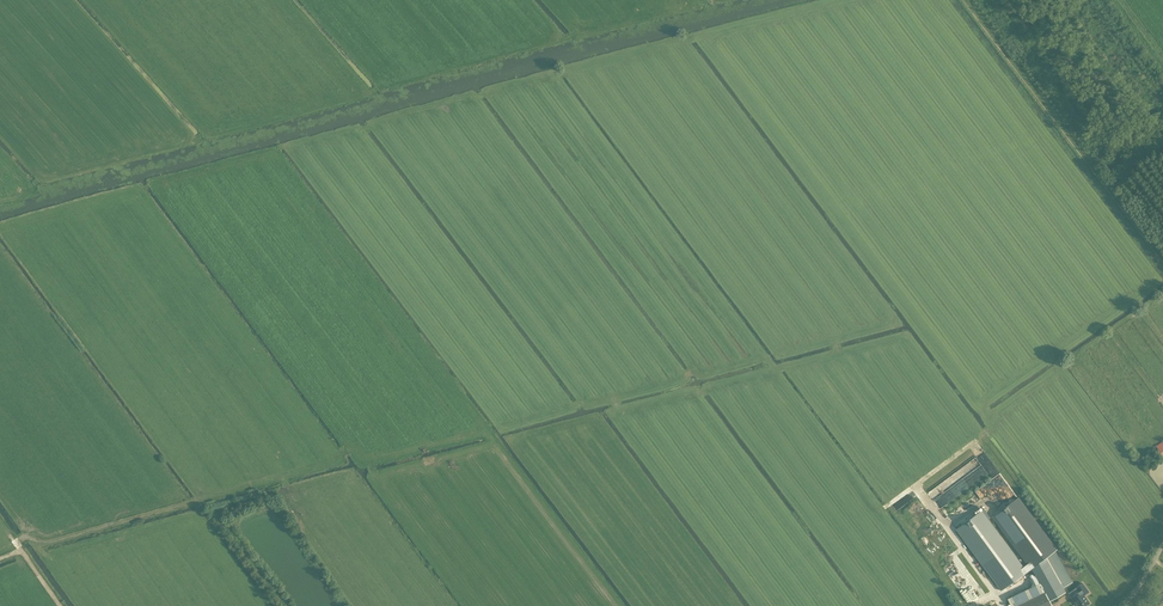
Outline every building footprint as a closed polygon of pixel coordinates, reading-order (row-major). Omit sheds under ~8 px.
[(960,468),(966,477),(948,489),(953,497),(989,474),(978,457),(960,468)] [(941,497),(937,502),(943,507),(949,500),(950,501),(952,498),(949,495),(947,498),(946,496),(944,499),(941,497)] [(1057,550),(1017,497),(992,516),(1031,569),(1047,558),(1050,555),(1057,550)] [(1001,592),(1031,569),(1028,564),(1025,567),(983,510),(955,531),(1001,592)] [(1031,569),(1050,601),(1075,586),(1055,552),(1050,555),(1047,558),(1048,559),(1031,569)] [(935,568),(940,565),(942,569),(947,567),(944,561),(939,563),(937,557),(931,559),(935,568)] [(957,581),(968,601),(977,596),(975,591),(980,588),(971,572),(963,576),(964,577),(957,581)] [(1007,599),(1011,605),(1038,605),(1043,604),(1048,601),(1040,584),(1007,599)] [(1092,605),(1086,597),(1091,594),(1085,585),(1079,589),(1082,593),(1074,599),(1079,605),(1090,605),(1092,605)]
